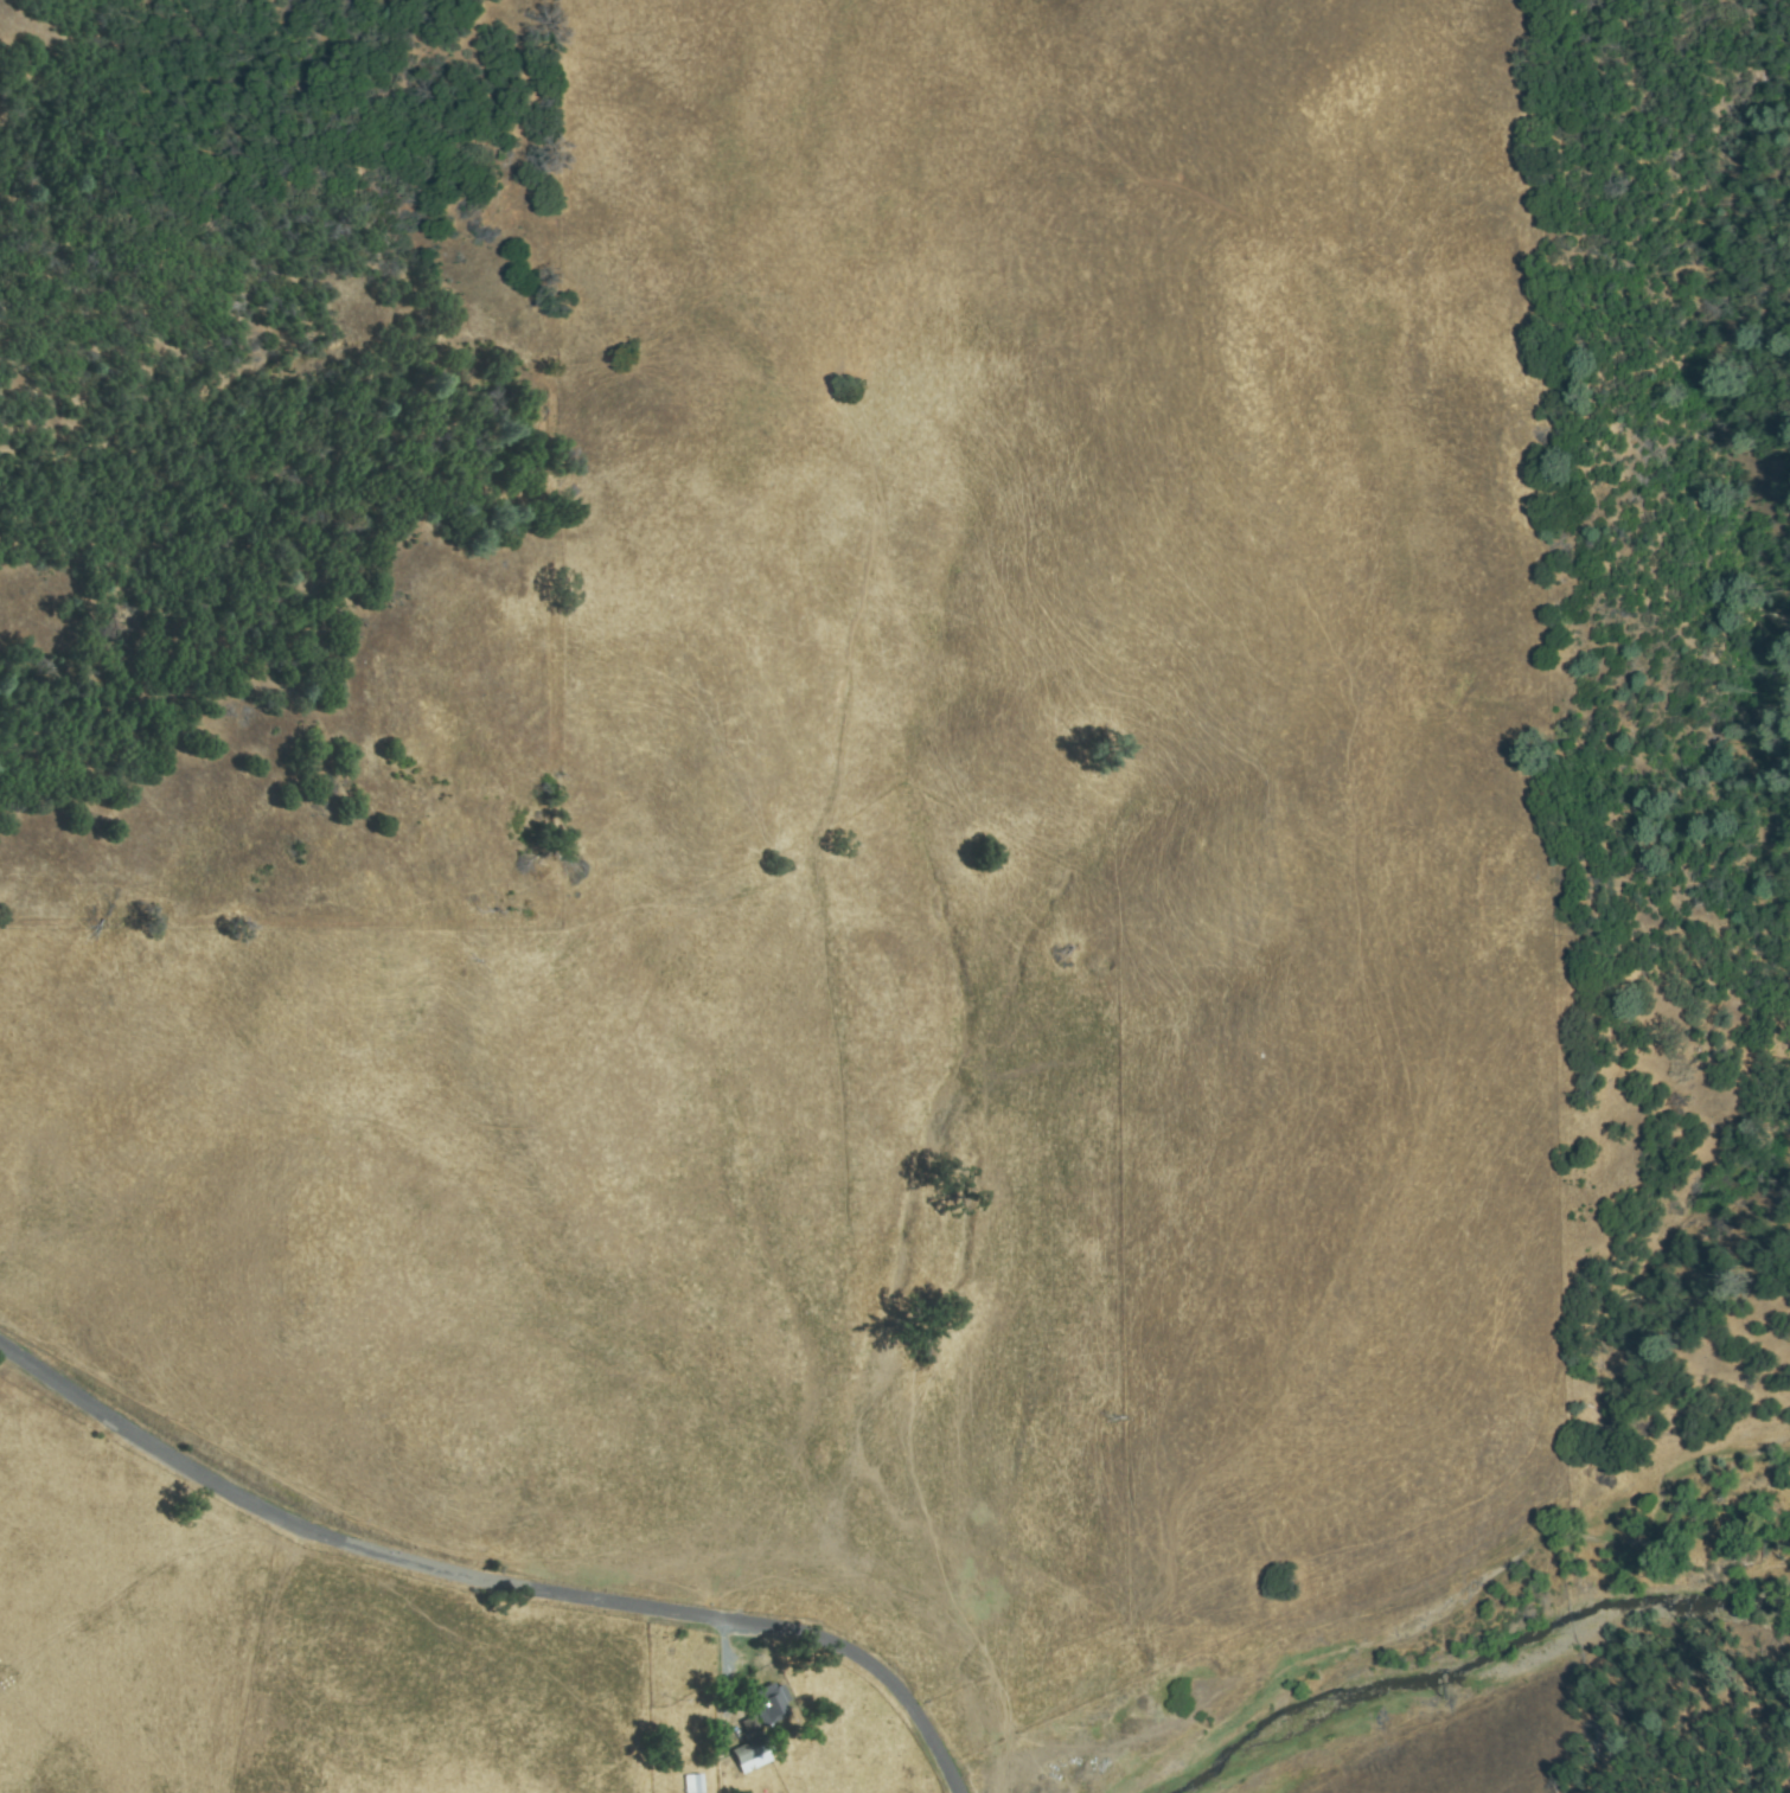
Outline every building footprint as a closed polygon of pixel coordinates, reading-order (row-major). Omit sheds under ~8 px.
[(753,1695),(779,1686),(788,1715),(761,1723),(753,1695)] [(741,1723),(753,1717),(759,1728),(747,1734),(741,1723)] [(774,1752),(741,1769),(733,1753),(765,1735),(774,1752)] [(701,1778),(701,1792),(684,1792),(685,1776),(701,1778)]
